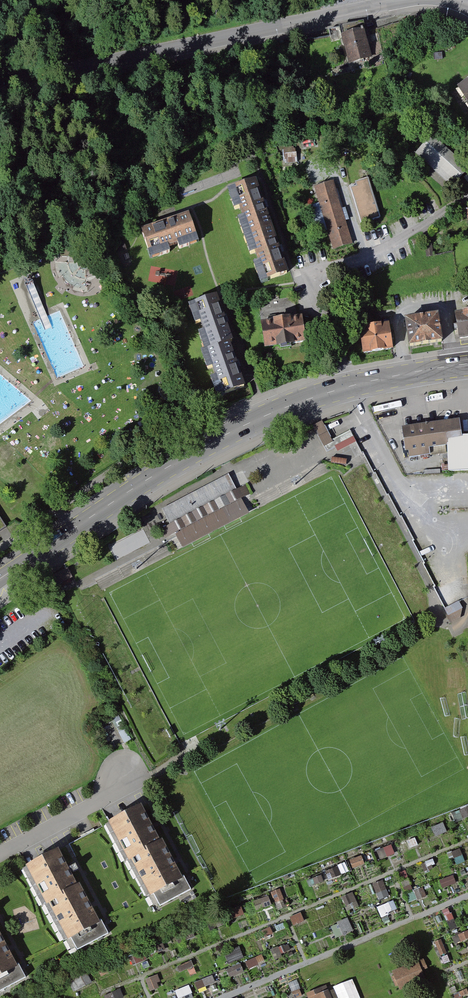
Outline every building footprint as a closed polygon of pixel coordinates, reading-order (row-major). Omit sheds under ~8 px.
[(369,30),(343,35),(348,63),(374,58),(369,30)] [(456,88),(467,103),(467,79),(456,88)] [(415,155),(454,189),(467,172),(467,169),(431,137),(415,155)] [(296,146),(281,148),(284,165),(297,163),(296,146)] [(355,180),(357,185),(350,187),(362,222),(381,216),(369,176),(355,180)] [(254,182),(231,190),(265,282),(287,275),(277,248),(262,206),(254,182)] [(337,183),(318,189),(336,251),(355,245),(337,183)] [(189,218),(142,234),(150,256),(197,240),(189,218)] [(215,294),(195,302),(212,348),(208,350),(225,394),(245,387),(235,360),(228,344),(234,342),(224,316),(215,294)] [(438,311),(405,317),(410,347),(443,341),(438,311)] [(455,314),(461,339),(467,338),(467,311),(455,314)] [(302,314),(261,321),(265,348),(307,341),(302,314)] [(389,322),(361,325),(364,352),(392,349),(389,322)] [(403,427),(408,457),(449,451),(450,470),(467,469),(467,435),(464,436),(462,419),(403,427)] [(322,422),(313,426),(314,428),(324,448),(333,443),(331,440),(322,422)] [(228,476),(162,510),(170,525),(161,529),(166,538),(175,534),(241,500),(252,494),(247,484),(236,490),(228,476)] [(241,500),(175,534),(183,549),(249,515),(241,500)] [(448,615),(464,610),(461,602),(445,607),(448,615)] [(141,803),(108,820),(128,859),(131,857),(150,894),(183,877),(162,837),(160,838),(141,803)] [(381,860),(396,854),(392,844),(377,850),(381,860)] [(58,846),(24,864),(46,905),(49,903),(68,938),(100,921),(80,882),(77,883),(58,846)] [(379,899),(390,895),(384,880),(373,884),(379,899)] [(354,893),(345,895),(349,909),(358,906),(354,893)] [(379,906),(382,915),(397,909),(394,901),(379,906)] [(338,922),(343,935),(355,930),(349,918),(338,922)] [(336,937),(342,935),(338,924),(333,926),(336,937)] [(454,937),(456,942),(467,939),(467,932),(454,937)] [(18,966),(0,933),(0,975),(18,966)] [(229,962),(245,955),(241,946),(225,953),(229,962)] [(249,968),(266,960),(263,953),(246,961),(249,968)] [(419,959),(392,971),(400,990),(427,979),(419,959)] [(242,964),(229,969),(231,975),(244,971),(242,964)] [(147,979),(152,991),(163,987),(157,974),(147,979)] [(213,974),(195,982),(199,990),(216,982),(213,974)] [(176,990),(179,997),(181,997),(193,994),(190,985),(176,990)] [(326,985),(307,992),(309,997),(331,997),(326,985)] [(120,989),(106,995),(107,997),(124,997),(120,989)]
